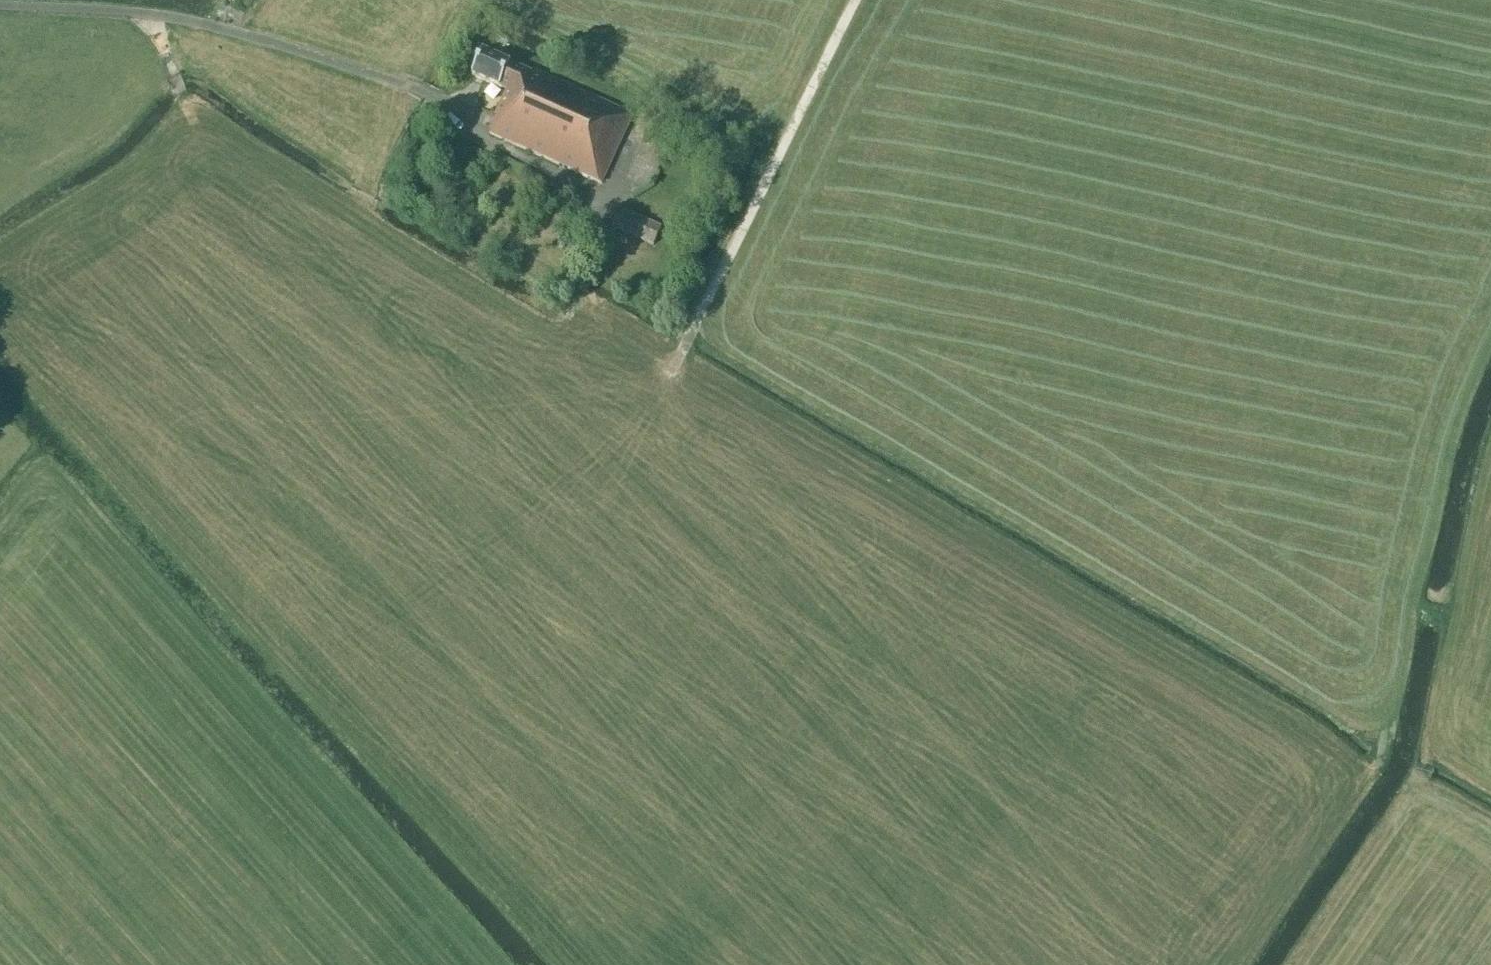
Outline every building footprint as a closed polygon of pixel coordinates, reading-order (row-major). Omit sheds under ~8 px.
[(530,74),(483,52),(471,76),(507,92),(495,117),(497,118),(490,135),(601,185),(632,116),(531,71),(530,74)] [(653,247),(661,229),(616,208),(607,226),(653,247)]
